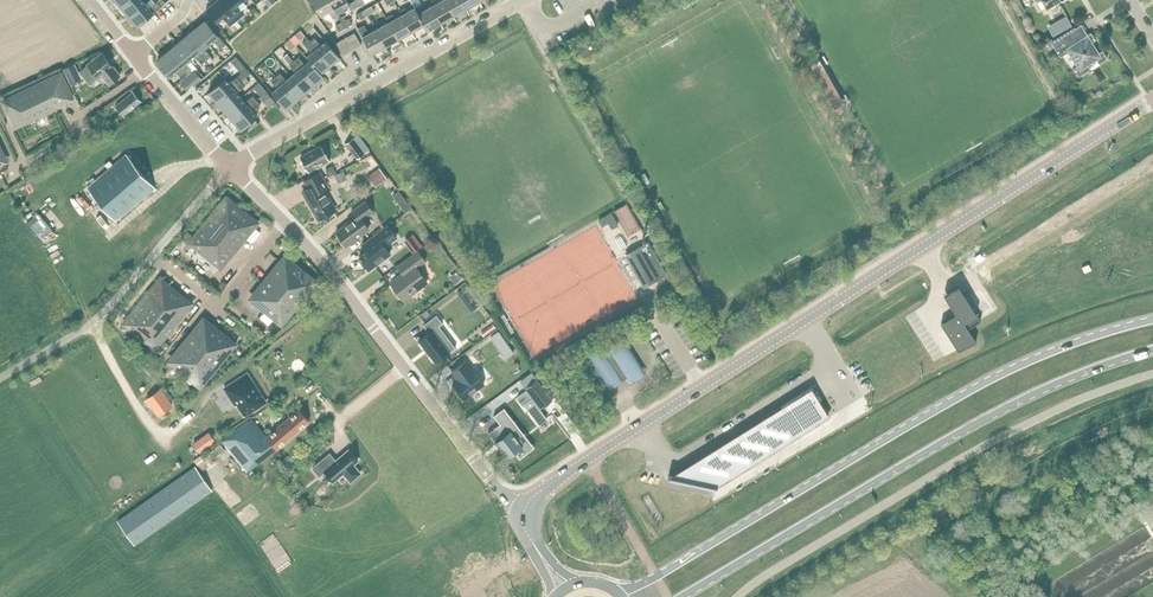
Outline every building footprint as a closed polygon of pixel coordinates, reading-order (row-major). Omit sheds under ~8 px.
[(121,7),(129,17),(146,3),(144,0),(130,0),(121,7)] [(237,20),(221,0),(218,0),(206,10),(217,22),(224,17),(231,25),(237,20)] [(243,1),(243,0),(221,0),(237,20),(243,15),(236,6),(243,1)] [(334,8),(330,0),(312,0),(321,15),(329,11),(333,19),(339,15),(334,8)] [(347,0),(330,0),(334,8),(341,4),(344,10),(350,6),(349,4),(348,1),(347,0)] [(352,10),(359,6),(356,0),(349,4),(350,6),(352,10)] [(454,16),(445,0),(442,0),(431,6),(441,23),(454,16)] [(454,16),(467,9),(462,0),(445,0),(454,16)] [(479,0),(462,0),(467,9),(479,1),(479,0)] [(1019,13),(1025,10),(1020,0),(1011,0),(1019,13)] [(1047,9),(1062,0),(1042,0),(1047,9)] [(146,3),(129,17),(137,26),(161,6),(158,2),(157,2),(150,7),(146,3)] [(431,6),(425,10),(421,4),(415,7),(424,24),(428,31),(441,23),(431,6)] [(365,10),(368,15),(375,11),(372,6),(365,10)] [(411,32),(424,24),(415,7),(402,14),(411,32)] [(362,19),(368,15),(365,10),(358,14),(362,19)] [(402,14),(396,18),(393,14),(387,18),(389,22),(399,39),(411,32),(402,14)] [(1067,15),(1058,20),(1063,29),(1072,24),(1067,15)] [(342,22),(346,28),(352,24),(349,18),(342,22)] [(196,28),(209,45),(215,40),(221,47),(225,44),(205,20),(196,28)] [(339,32),(346,28),(342,22),(336,26),(339,32)] [(386,46),(399,39),(389,22),(376,29),(386,46)] [(300,30),(305,35),(313,28),(309,23),(300,30)] [(376,29),(369,33),(364,25),(358,28),(373,54),(386,46),(376,29)] [(205,48),(209,45),(196,28),(186,36),(207,60),(211,56),(205,48)] [(1099,64),(1108,58),(1103,50),(1099,52),(1093,42),(1096,40),(1091,32),(1080,39),(1073,29),(1052,43),(1060,57),(1068,52),(1077,66),(1074,68),(1079,76),(1091,69),(1089,65),(1097,60),(1099,64)] [(300,39),(305,35),(300,30),(295,34),(300,39)] [(355,33),(349,36),(355,48),(362,45),(355,33)] [(202,64),(207,60),(186,36),(177,43),(191,60),(196,56),(202,64)] [(349,36),(343,39),(350,51),(355,48),(349,36)] [(340,57),(326,41),(321,45),(315,37),(310,41),(330,65),(340,57)] [(310,60),(321,73),(330,65),(310,41),(307,39),(303,42),(312,52),(307,57),(310,60)] [(343,39),(337,43),(343,55),(350,51),(343,39)] [(291,40),(285,44),(290,50),(296,45),(291,40)] [(186,64),(191,60),(177,43),(168,51),(195,84),(202,78),(195,70),(193,72),(186,64)] [(88,65),(80,72),(91,84),(98,78),(99,79),(103,76),(110,85),(114,81),(121,75),(113,65),(113,66),(102,51),(87,64),(88,65)] [(188,90),(195,84),(168,51),(158,59),(168,71),(172,76),(177,71),(184,79),(181,82),(188,90)] [(315,84),(294,61),(288,53),(283,57),(296,72),(292,76),(306,92),(315,84)] [(268,54),(261,58),(265,64),(272,60),(268,54)] [(842,101),(822,55),(810,61),(830,106),(842,101)] [(225,74),(235,63),(228,57),(218,67),(225,74)] [(310,60),(305,64),(299,57),(294,61),(315,84),(324,76),(321,73),(310,60)] [(75,62),(64,67),(71,83),(82,78),(75,62)] [(73,98),(76,98),(62,71),(0,100),(2,103),(3,102),(14,126),(13,126),(14,129),(58,109),(57,107),(74,99),(73,98)] [(306,92),(292,76),(286,80),(280,72),(276,76),(296,100),(306,92)] [(242,73),(237,77),(241,82),(246,78),(242,73)] [(287,109),(296,100),(276,76),(271,80),(278,88),(273,92),(287,109)] [(217,102),(241,82),(237,77),(230,83),(226,78),(209,92),(217,102)] [(246,78),(241,82),(245,86),(249,82),(246,78)] [(238,92),(245,86),(241,82),(217,102),(225,111),(242,97),(238,92)] [(142,101),(138,97),(133,91),(115,106),(124,116),(142,101)] [(267,92),(260,98),(268,107),(275,101),(267,92)] [(233,120),(257,100),(253,96),(246,102),(242,97),(225,111),(233,120)] [(257,100),(233,120),(241,130),(257,116),(253,111),(261,104),(257,100)] [(107,126),(99,113),(90,119),(98,132),(107,126)] [(357,159),(364,154),(353,138),(346,144),(357,159)] [(6,162),(6,163),(9,162),(0,142),(0,164),(6,162)] [(308,173),(330,162),(323,147),(301,158),(308,173)] [(88,187),(117,221),(156,188),(127,153),(88,187)] [(326,171),(330,177),(336,173),(333,167),(326,171)] [(338,182),(346,177),(343,171),(335,176),(338,182)] [(328,188),(323,179),(320,173),(305,181),(309,189),(303,192),(319,220),(335,211),(324,190),(328,188)] [(400,191),(393,196),(405,212),(411,207),(400,191)] [(220,268),(258,222),(227,198),(190,243),(220,268)] [(337,233),(346,246),(369,229),(363,220),(374,211),(367,201),(351,213),(356,219),(337,233)] [(38,213),(28,222),(40,237),(51,229),(38,213)] [(598,219),(602,226),(608,223),(612,229),(619,225),(598,219)] [(390,226),(363,245),(367,251),(359,257),(369,270),(391,254),(386,247),(398,237),(390,226)] [(418,240),(410,246),(414,252),(422,245),(418,240)] [(645,286),(667,274),(648,242),(627,255),(645,286)] [(433,243),(427,247),(431,251),(436,247),(433,243)] [(403,273),(391,283),(404,300),(427,282),(417,268),(426,261),(418,251),(398,266),(403,273)] [(282,323),(316,281),(286,257),(252,298),(282,323)] [(900,282),(912,276),(909,270),(897,276),(900,282)] [(983,276),(992,288),(998,284),(990,271),(983,276)] [(155,348),(192,303),(162,278),(125,323),(155,348)] [(994,306),(981,284),(968,293),(981,314),(994,306)] [(458,291),(465,301),(473,295),(466,285),(458,291)] [(956,314),(941,324),(958,351),(976,342),(977,342),(968,329),(981,321),(964,293),(952,301),(959,312),(956,314)] [(424,325),(429,332),(419,340),(436,363),(456,348),(439,326),(443,323),(437,315),(424,325)] [(201,385),(235,344),(205,319),(170,361),(201,385)] [(506,358),(514,352),(498,330),(491,336),(506,358)] [(601,344),(584,355),(597,376),(600,374),(606,384),(624,372),(628,377),(642,368),(636,359),(638,357),(625,336),(604,349),(601,344)] [(465,361),(452,371),(459,381),(453,385),(464,399),(485,384),(473,369),(472,370),(465,361)] [(532,372),(520,381),(539,405),(540,408),(541,408),(552,399),(532,372)] [(266,402),(258,389),(248,373),(225,388),(236,405),(238,404),(245,415),(266,402)] [(876,380),(883,393),(890,389),(884,376),(876,380)] [(811,388),(781,407),(799,436),(830,417),(811,388)] [(160,416),(173,407),(161,389),(147,399),(160,416)] [(527,391),(517,398),(523,406),(524,405),(539,424),(547,418),(540,408),(539,405),(538,406),(527,391)] [(799,436),(781,407),(671,474),(718,487),(799,436)] [(501,424),(489,433),(507,458),(515,452),(523,446),(517,438),(524,433),(504,408),(494,416),(501,424)] [(248,471),(259,463),(277,449),(310,421),(299,409),(266,437),(251,419),(222,439),(248,471)] [(199,452),(215,441),(209,433),(194,444),(199,452)] [(220,444),(209,453),(213,458),(225,449),(220,444)] [(330,454),(313,468),(320,476),(325,472),(334,482),(344,473),(351,482),(361,473),(354,465),(358,461),(349,450),(336,461),(330,454)] [(201,471),(214,463),(206,451),(194,460),(201,471)] [(117,522),(133,545),(212,491),(195,467),(117,522)] [(241,508),(253,516),(258,508),(247,501),(241,508)]
